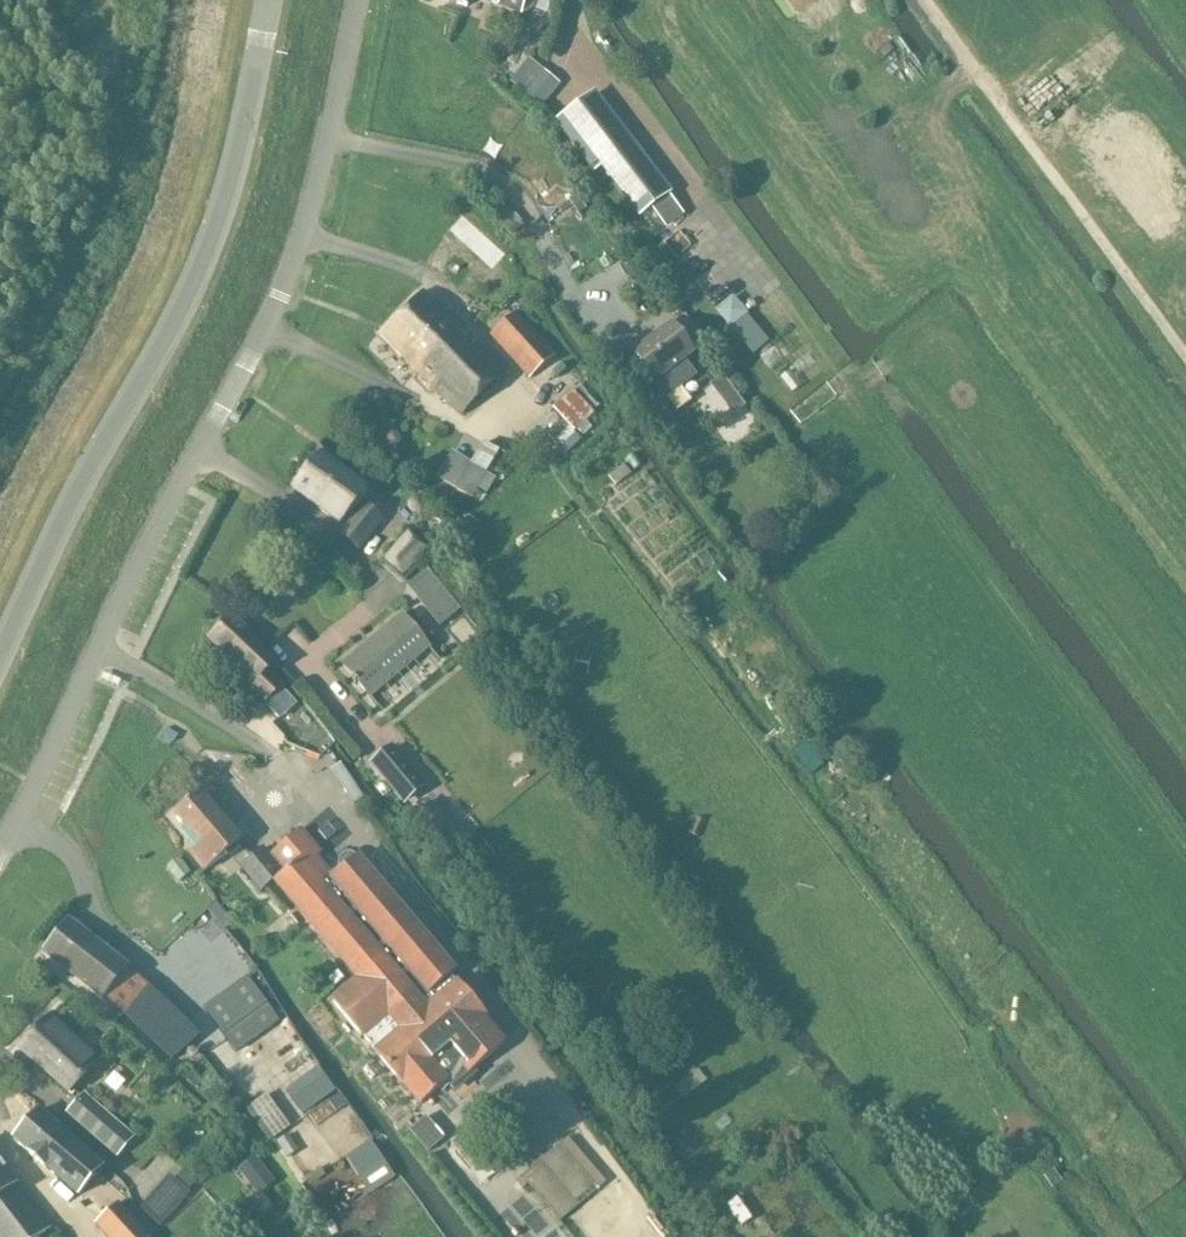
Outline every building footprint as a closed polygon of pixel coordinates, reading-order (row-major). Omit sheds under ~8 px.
[(521,15),(524,14),(534,10),(537,0),(479,0),(521,15)] [(561,121),(559,123),(595,171),(600,167),(616,155),(631,143),(614,121),(595,96),(561,121)] [(616,155),(600,167),(638,217),(650,208),(668,194),(669,193),(631,143),(616,155)] [(576,196),(569,200),(578,215),(585,210),(576,196)] [(461,289),(487,238),(465,228),(439,279),(461,289)] [(427,318),(438,306),(423,291),(379,336),(416,371),(447,338),(427,318)] [(504,369),(438,306),(427,318),(447,338),(416,371),(461,414),(504,369)] [(530,378),(556,355),(516,312),(491,335),(530,378)] [(670,324),(632,354),(654,383),(666,398),(696,374),(685,359),(692,353),(690,350),(702,341),(683,317),(671,326),(670,324)] [(723,376),(711,385),(721,399),(733,389),(723,376)] [(572,391),(553,409),(575,432),(593,414),(592,413),(574,393),(572,391)] [(400,441),(398,434),(392,431),(386,433),(383,439),(385,446),(391,449),(397,447),(400,441)] [(483,445),(472,465),(487,474),(499,454),(483,445)] [(359,549),(382,518),(358,500),(365,490),(321,457),(295,491),(340,525),(354,506),(357,509),(338,534),(359,549)] [(607,477),(615,487),(631,475),(624,465),(607,477)] [(477,524),(466,517),(460,526),(471,533),(477,524)] [(424,553),(408,540),(393,558),(409,571),(424,553)] [(429,573),(411,588),(441,625),(459,610),(429,573)] [(370,698),(429,648),(402,617),(344,666),(370,698)] [(261,703),(281,684),(266,669),(271,664),(230,621),(213,637),(256,682),(248,690),(261,703)] [(820,747),(829,759),(838,752),(829,740),(820,747)] [(392,746),(370,764),(402,802),(404,806),(427,787),(422,782),(392,746)] [(363,797),(341,763),(330,770),(353,804),(363,797)] [(206,871),(239,845),(198,795),(175,815),(201,847),(192,853),(206,871)] [(451,977),(455,973),(358,859),(356,857),(353,854),(347,854),(343,856),(341,859),(339,862),(339,874),(333,878),(318,859),(322,856),(300,831),(274,853),(289,871),(275,882),(359,981),(332,1003),(361,1037),(362,1036),(376,1053),(375,1054),(402,1086),(403,1084),(421,1105),(447,1084),(452,1090),(505,1045),(482,1018),(486,1015),(459,983),(457,985),(451,977)] [(261,892),(285,872),(265,848),(241,868),(261,892)] [(178,859),(166,869),(178,883),(189,873),(178,859)] [(68,920),(43,951),(104,999),(123,1016),(148,985),(129,968),(113,956),(71,922),(68,920)] [(276,1018),(248,980),(205,1010),(233,1049),(276,1018)] [(69,1093),(100,1058),(52,1015),(21,1051),(69,1093)] [(674,1088),(682,1100),(708,1081),(699,1070),(674,1088)] [(116,1156),(133,1138),(84,1096),(68,1114),(116,1156)] [(39,1111),(14,1140),(32,1155),(31,1157),(45,1169),(47,1168),(78,1195),(103,1167),(39,1111)] [(421,1123),(410,1132),(429,1154),(433,1150),(445,1140),(426,1118),(421,1123)] [(663,1141),(656,1133),(648,1139),(661,1156),(669,1150),(663,1141)] [(254,1159),(238,1171),(256,1193),(271,1181),(254,1159)] [(50,1227),(0,1162),(0,1236),(37,1236),(50,1227)] [(1052,1189),(1062,1182),(1054,1169),(1043,1177),(1052,1189)] [(96,1225),(107,1236),(148,1236),(125,1213),(125,1212),(118,1204),(96,1225)]
